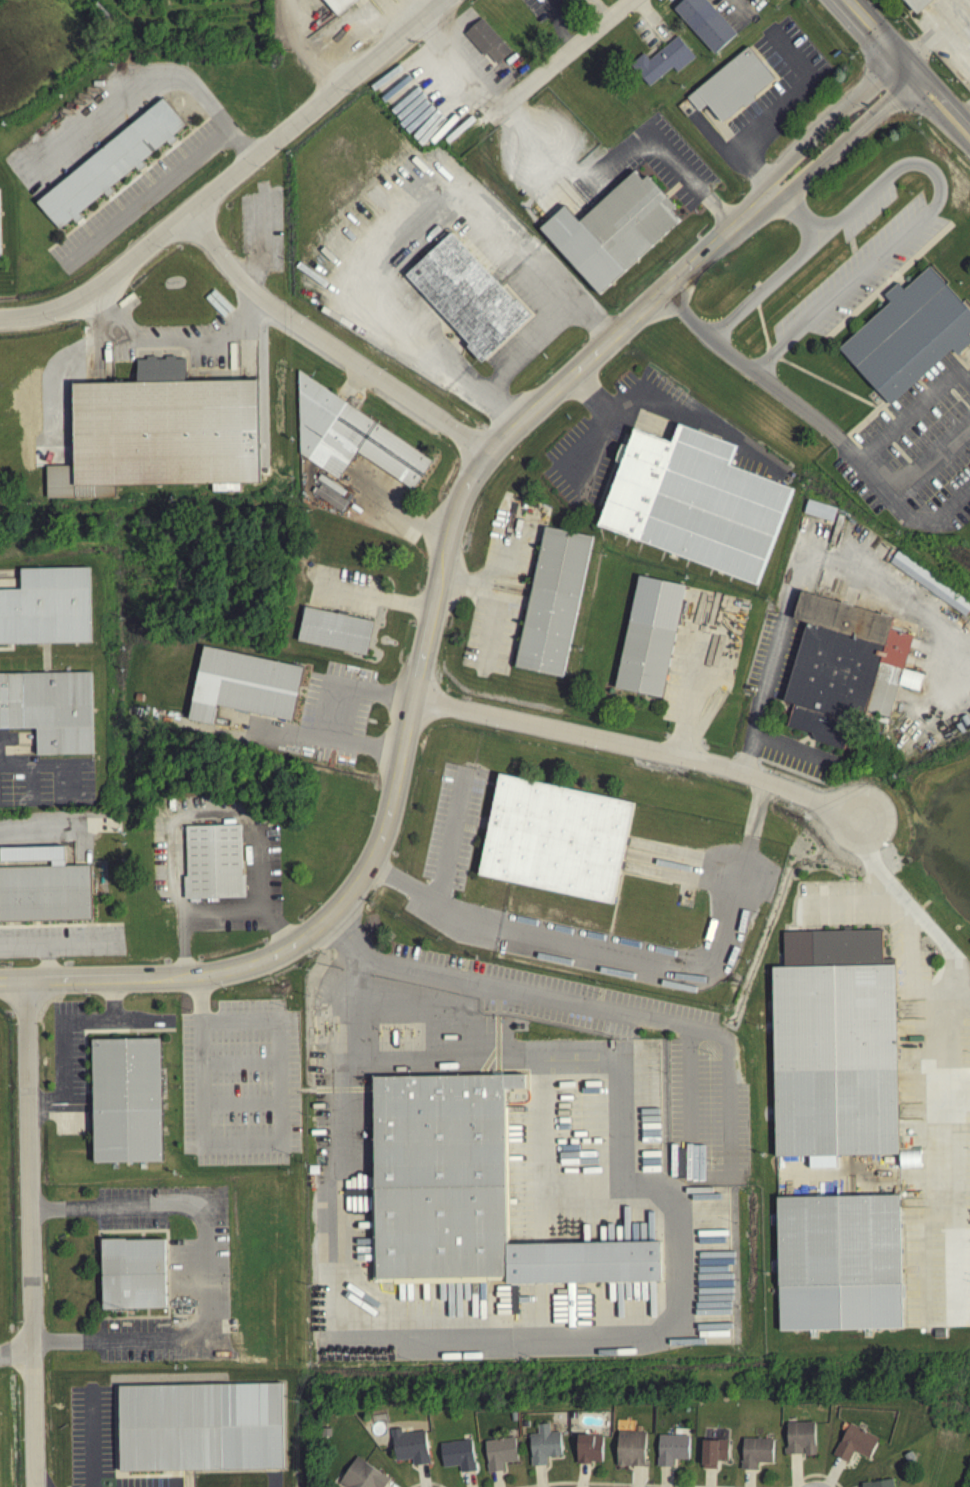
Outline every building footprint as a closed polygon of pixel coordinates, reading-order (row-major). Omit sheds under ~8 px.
[(339,14),(327,0),(356,0),(339,14)] [(713,58),(736,38),(701,0),(686,0),(672,13),(713,58)] [(918,11),(931,0),(908,0),(918,11)] [(485,57),(495,69),(510,55),(479,22),(462,38),(482,60),(485,57)] [(647,63),(642,57),(629,68),(648,90),(671,71),(675,76),(694,61),(676,40),(647,63)] [(720,126),(773,84),(747,51),(685,100),(697,115),(706,108),(720,126)] [(36,206),(162,102),(185,128),(171,139),(176,143),(168,148),(165,146),(140,165),(144,169),(138,174),(133,171),(109,190),(112,196),(106,201),(102,196),(78,216),(81,221),(75,226),(71,222),(57,232),(36,206)] [(541,226),(602,292),(682,219),(673,209),(678,205),(649,173),(644,177),(636,169),(594,208),(581,220),(566,203),(541,226)] [(482,365),(529,322),(450,236),(404,279),(482,365)] [(930,264),(969,308),(969,331),(969,332),(969,333),(969,342),(958,353),(953,347),(892,402),(841,346),(891,301),(884,293),(892,287),(898,281),(904,287),(930,264)] [(75,381),(139,380),(139,358),(149,358),(149,355),(159,355),(159,357),(167,357),(167,354),(177,354),(177,357),(186,357),(187,379),(259,378),(261,480),(116,483),(117,494),(49,496),(48,464),(77,464),(75,381)] [(300,368),(434,459),(414,488),(358,450),(340,477),(302,452),(300,368)] [(759,583),(795,487),(731,463),(738,444),(681,422),(674,441),(636,426),(600,523),(759,583)] [(832,524),(835,510),(805,505),(803,519),(832,524)] [(546,524),(595,535),(565,675),(516,665),(546,524)] [(963,620),(969,611),(969,608),(896,555),(888,567),(963,620)] [(89,646),(0,647),(0,594),(19,593),(19,573),(87,572),(89,646)] [(640,573),(687,583),(664,696),(616,685),(640,573)] [(803,626),(783,706),(791,708),(785,731),(812,738),(810,745),(842,753),(850,723),(861,726),(863,715),(888,721),(896,690),(918,695),(922,678),(903,674),(912,639),(889,633),(892,620),(799,597),(792,623),(803,626)] [(296,644),(304,610),(372,626),(365,659),(296,644)] [(291,724),(215,708),(211,729),(188,723),(203,650),(302,672),(291,724)] [(35,732),(0,732),(0,678),(90,676),(90,758),(36,758),(35,732)] [(480,872),(614,902),(636,801),(501,771),(480,872)] [(183,902),(182,881),(185,880),(184,831),(239,829),(241,879),(244,880),(245,900),(183,902)] [(90,923),(0,925),(0,872),(90,868),(90,923)] [(773,964),(777,1155),(900,1152),(896,956),(891,957),(884,957),(883,928),(814,929),(814,963),(773,964)] [(95,1037),(162,1036),(164,1159),(97,1160),(96,1132),(96,1092),(95,1037)] [(374,1074),(506,1072),(510,1241),(662,1239),(663,1279),(509,1281),(509,1274),(378,1277),(374,1074)] [(919,1154),(899,1154),(899,1172),(920,1172),(919,1154)] [(778,1195),(900,1192),(903,1326),(781,1328),(778,1195)] [(104,1237),(105,1307),(167,1307),(166,1237),(128,1237),(104,1237)] [(121,1384),(283,1380),(285,1466),(122,1469),(121,1384)] [(786,1459),(814,1459),(814,1426),(785,1426),(786,1459)] [(560,1460),(559,1436),(548,1436),(548,1428),(536,1428),(537,1438),(528,1438),(530,1470),(546,1469),(545,1461),(560,1460)] [(832,1460),(847,1467),(852,1456),(868,1463),(878,1442),(846,1428),(832,1460)] [(394,1465),(410,1463),(411,1470),(427,1468),(424,1435),(400,1438),(399,1432),(390,1434),(394,1465)] [(616,1470),(644,1471),(645,1436),(617,1435),(616,1470)] [(575,1467),(600,1467),(601,1439),(576,1439),(575,1467)] [(688,1439),(657,1439),(656,1471),(672,1471),(672,1464),(687,1464),(688,1439)] [(484,1444),(486,1476),(502,1475),(502,1466),(516,1466),(515,1442),(484,1444)] [(756,1467),(771,1467),(772,1442),(741,1442),(741,1474),(756,1474),(756,1467)] [(458,1470),(459,1477),(474,1475),(470,1443),(438,1448),(441,1472),(458,1470)] [(727,1465),(727,1444),(701,1443),(701,1473),(716,1473),(716,1465),(727,1465)] [(389,1482),(354,1461),(338,1486),(386,1486),(389,1482)]
